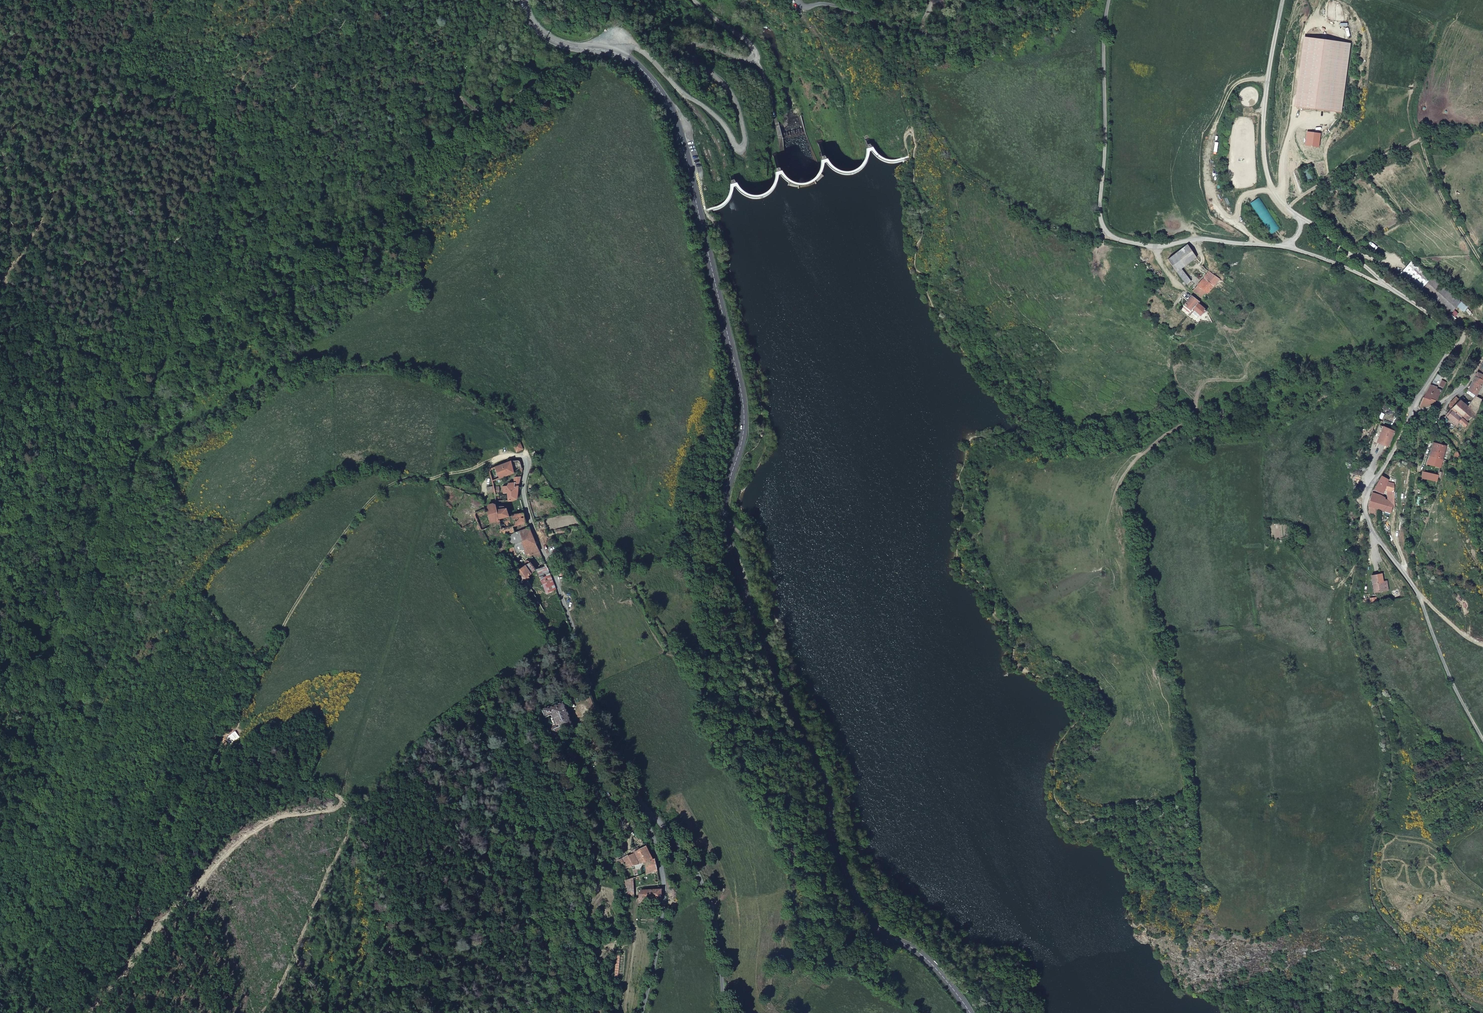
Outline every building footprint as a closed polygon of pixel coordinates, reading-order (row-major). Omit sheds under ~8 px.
[(1341,112),(1350,44),(1303,38),(1294,106),(1341,112)] [(1196,258),(1187,244),(1168,258),(1184,281),(1182,283),(1185,286),(1191,281),(1188,277),(1182,268),(1186,265),(1196,258)] [(1182,268),(1188,277),(1194,273),(1186,265),(1182,268)] [(1220,279),(1209,272),(1193,290),(1202,299),(1207,293),(1208,293),(1220,279)] [(1201,315),(1206,310),(1198,303),(1200,301),(1191,295),(1182,305),(1190,312),(1193,308),(1201,315)] [(1481,368),(1479,370),(1467,390),(1476,395),(1482,382),(1482,380),(1481,378),(1482,375),(1482,374),(1482,369),(1481,368)] [(1435,403),(1436,400),(1432,399),(1435,393),(1428,390),(1425,397),(1423,396),(1419,407),(1422,408),(1423,406),(1424,406),(1425,406),(1425,405),(1426,405),(1427,405),(1428,405),(1429,405),(1430,405),(1431,404),(1432,404),(1433,404),(1434,404),(1434,403),(1435,403)] [(1448,405),(1451,408),(1459,399),(1456,396),(1450,402),(1448,405)] [(1477,413),(1479,408),(1482,398),(1475,396),(1473,399),(1472,399),(1468,406),(1462,401),(1465,398),(1462,396),(1459,399),(1451,408),(1452,409),(1462,417),(1466,421),(1475,412),(1477,413)] [(1451,408),(1444,415),(1446,417),(1452,409),(1451,408)] [(1452,409),(1446,417),(1456,425),(1458,422),(1464,427),(1468,422),(1466,421),(1462,417),(1452,409)] [(1384,427),(1380,425),(1374,440),(1378,442),(1384,427)] [(1395,432),(1384,427),(1378,442),(1388,446),(1395,432)] [(513,445),(517,453),(524,450),(521,442),(513,445)] [(1434,443),(1430,455),(1443,459),(1447,446),(1434,443)] [(1443,459),(1430,455),(1427,463),(1441,467),(1444,459),(1443,459)] [(512,462),(515,473),(522,470),(520,463),(518,461),(512,462)] [(490,473),(493,483),(513,475),(515,473),(512,462),(493,468),(490,473)] [(1438,477),(1438,474),(1424,471),(1422,478),(1437,481),(1438,477)] [(1369,506),(1371,513),(1377,514),(1378,508),(1392,512),(1392,506),(1395,506),(1394,483),(1391,482),(1392,480),(1382,475),(1375,490),(1383,493),(1385,489),(1388,490),(1389,500),(1385,499),(1386,497),(1383,495),(1373,493),(1369,506)] [(503,488),(504,502),(517,501),(521,478),(515,478),(514,479),(514,484),(511,484),(511,486),(509,487),(503,488)] [(495,493),(496,503),(504,502),(503,488),(494,489),(495,493)] [(485,513),(485,510),(474,514),(477,522),(482,531),(489,529),(492,523),(500,520),(502,529),(503,535),(508,534),(515,532),(513,527),(526,523),(524,513),(516,514),(509,516),(508,509),(506,508),(503,508),(502,510),(502,511),(498,511),(497,505),(494,504),(488,506),(490,512),(485,513)] [(512,542),(513,545),(507,547),(506,552),(510,558),(526,552),(527,555),(529,556),(532,555),(540,552),(531,528),(508,536),(512,542)] [(528,563),(518,571),(524,582),(537,571),(532,562),(530,560),(529,560),(528,560),(527,561),(528,562),(528,563)] [(547,594),(556,591),(547,566),(537,569),(547,594)] [(1382,575),(1371,575),(1373,592),(1382,591),(1387,591),(1386,581),(1383,581),(1382,575)] [(573,728),(565,704),(550,709),(549,708),(543,710),(546,719),(552,717),(553,720),(552,720),(553,724),(555,723),(556,727),(550,729),(553,737),(559,734),(559,733),(573,728)] [(622,869),(625,880),(634,880),(637,879),(652,874),(658,872),(655,861),(652,861),(647,849),(634,854),(639,863),(627,868),(622,859),(617,862),(620,869),(622,869)] [(634,854),(622,859),(627,868),(639,863),(634,854)] [(625,880),(625,883),(625,894),(634,895),(634,880),(625,880)] [(645,903),(662,903),(662,891),(638,891),(637,900),(645,900),(645,903)]
